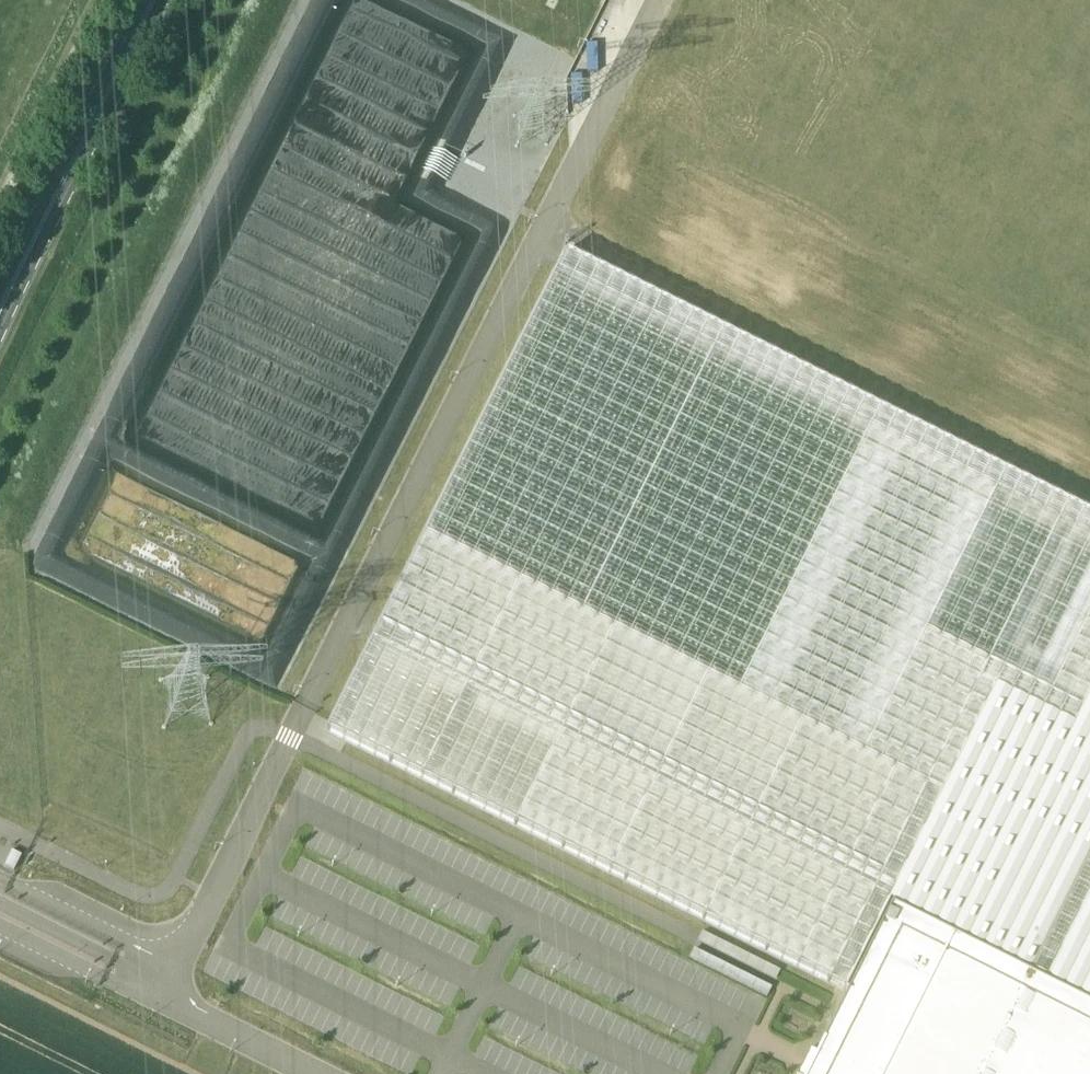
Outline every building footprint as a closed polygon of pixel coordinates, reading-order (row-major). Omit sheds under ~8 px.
[(558,254),(327,729),(845,989),(815,1050),(808,1047),(795,1073),(1089,1073),(1089,509),(558,254)]
